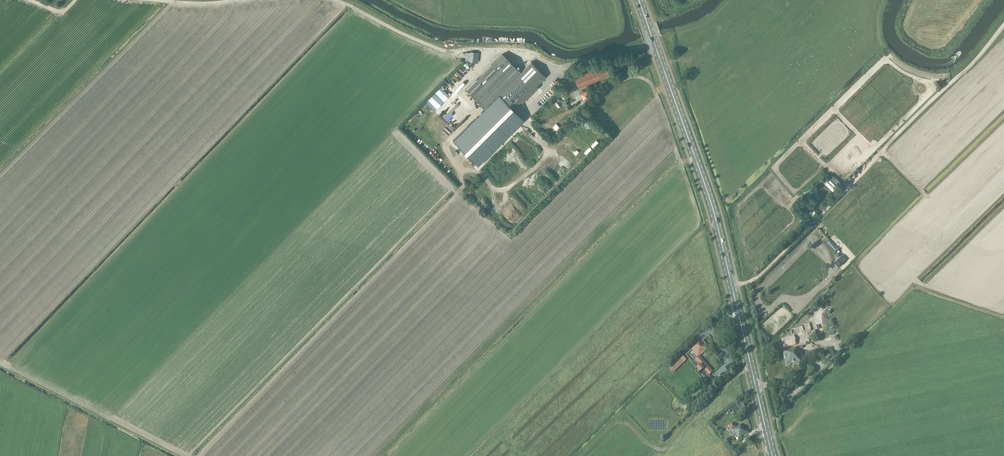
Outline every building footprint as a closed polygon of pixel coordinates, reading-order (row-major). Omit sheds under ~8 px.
[(485,108),(499,94),(514,109),(546,77),(531,62),(521,72),(503,54),(467,90),(485,108)] [(605,65),(594,70),(596,76),(593,77),(595,82),(609,76),(605,65)] [(596,76),(594,70),(584,74),(582,70),(578,72),(579,76),(574,78),(579,88),(595,82),(593,77),(596,76)] [(566,80),(561,82),(564,91),(570,89),(566,80)] [(581,94),(584,101),(591,98),(588,91),(581,94)] [(453,140),(479,165),(524,119),(499,94),(453,140)] [(804,209),(809,214),(813,210),(809,205),(804,209)] [(839,259),(834,263),(838,268),(843,264),(839,259)] [(787,337),(781,339),(784,348),(796,345),(794,336),(794,335),(811,331),(809,324),(802,326),(802,327),(791,330),(792,334),(787,335),(787,337)] [(816,330),(811,331),(811,332),(814,341),(817,340),(818,339),(819,339),(816,330)] [(701,341),(691,350),(698,357),(695,360),(700,366),(698,367),(696,369),(697,370),(705,379),(706,381),(705,382),(709,386),(714,382),(709,376),(713,372),(700,356),(708,349),(705,346),(701,341)] [(782,351),(786,366),(800,362),(799,359),(800,359),(797,348),(782,351)] [(680,359),(671,367),(669,369),(673,373),(675,371),(683,363),(680,359)] [(722,423),(720,419),(718,418),(714,421),(717,426),(719,425),(722,423)] [(732,423),(727,426),(731,432),(731,433),(734,436),(736,435),(739,438),(746,433),(741,425),(736,428),(732,423)]
